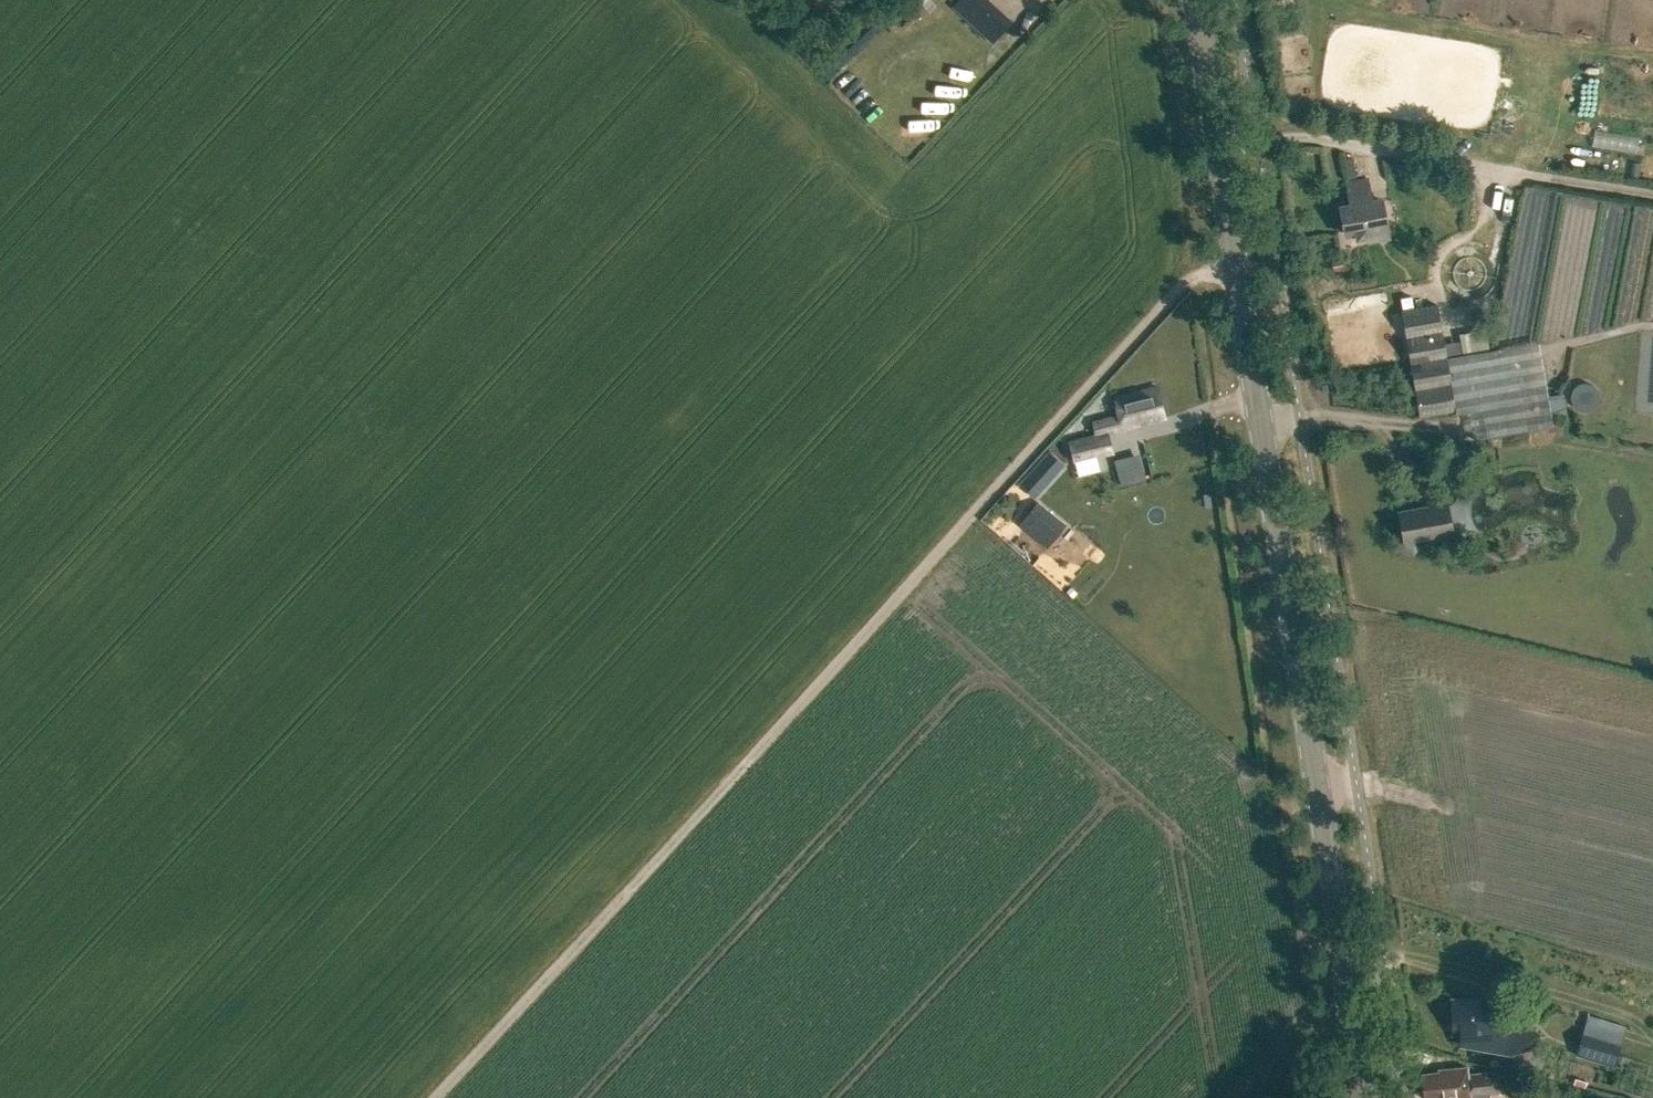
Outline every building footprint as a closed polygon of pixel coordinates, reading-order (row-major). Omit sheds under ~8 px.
[(995,23),(1015,0),(968,0),(995,23)] [(1383,199),(1373,201),(1369,178),(1348,181),(1352,205),(1341,207),(1345,231),(1356,229),(1357,237),(1368,235),(1367,227),(1387,223),(1383,199)] [(1469,406),(1474,433),(1554,419),(1539,336),(1446,352),(1437,304),(1402,310),(1420,414),(1469,406)] [(1467,339),(1485,336),(1483,322),(1465,326),(1467,339)] [(1114,396),(1118,414),(1092,421),(1096,433),(1069,440),(1075,462),(1112,453),(1106,432),(1164,417),(1156,385),(1114,396)] [(1400,536),(1404,535),(1405,540),(1435,535),(1436,538),(1454,535),(1447,499),(1430,502),(1430,506),(1400,511),(1401,516),(1397,517),(1397,526),(1400,536)] [(1046,547),(1064,527),(1036,504),(1019,525),(1046,547)] [(1452,998),(1452,1034),(1460,1034),(1460,1045),(1510,1054),(1528,1047),(1528,1028),(1496,1028),(1496,998),(1452,998)] [(1586,1028),(1578,1052),(1617,1064),(1624,1040),(1586,1028)] [(1439,1072),(1421,1074),(1424,1097),(1425,1097),(1442,1096),(1442,1097),(1448,1097),(1470,1096),(1470,1094),(1497,1092),(1495,1072),(1468,1074),(1467,1067),(1439,1069),(1439,1072)]
